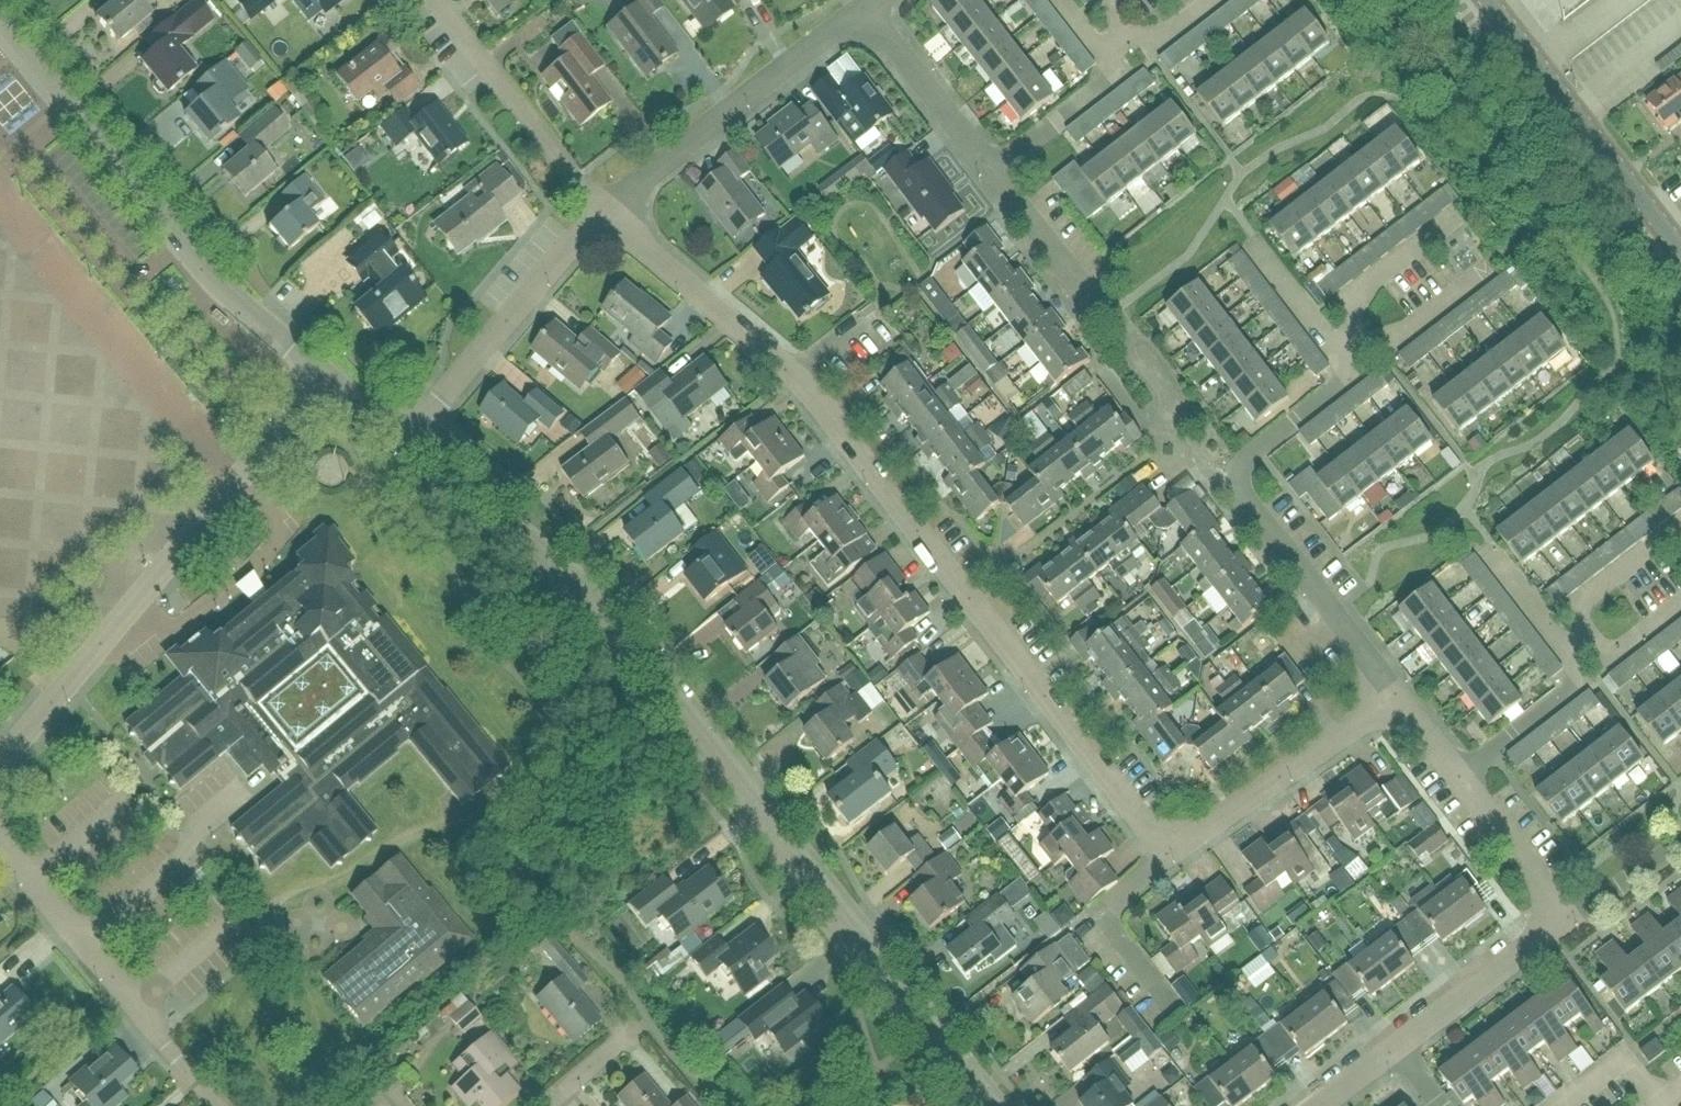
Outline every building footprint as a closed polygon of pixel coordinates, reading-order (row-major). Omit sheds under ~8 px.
[(150,17),(138,2),(140,0),(108,0),(112,6),(95,20),(116,45),(150,17)] [(250,21),(276,0),(234,0),(250,21)] [(324,15),(344,0),(312,0),(324,15)] [(518,0),(480,0),(494,18),(518,0)] [(675,55),(647,18),(660,8),(654,0),(628,0),(635,8),(607,30),(645,78),(675,55)] [(703,33),(732,10),(724,0),(677,0),(703,33)] [(979,3),(977,0),(943,0),(931,9),(946,29),(979,3)] [(1240,19),(1247,14),(1237,1),(1230,6),(1240,19)] [(196,2),(145,43),(154,54),(141,65),(155,83),(152,85),(152,89),(158,96),(162,96),(164,94),(166,96),(193,74),(177,53),(214,23),(196,2)] [(1037,21),(1050,10),(1044,2),(1030,13),(1037,21)] [(962,48),(994,23),(979,3),(946,29),(962,48)] [(1286,27),(1311,60),(1329,46),(1304,14),(1286,27)] [(1222,34),(1229,28),(1219,15),(1212,20),(1222,34)] [(1052,39),(1065,29),(1059,22),(1046,32),(1052,39)] [(977,67),(1009,42),(994,23),(962,48),(977,67)] [(1294,74),(1311,60),(1286,27),(1268,41),(1294,74)] [(540,78),(579,128),(609,105),(589,79),(602,69),(571,28),(552,43),(563,60),(540,78)] [(1204,47),(1212,42),(1202,28),(1194,34),(1204,47)] [(395,108),(418,90),(392,55),(398,51),(385,35),(360,54),(362,56),(334,78),(355,105),(369,94),(375,102),(385,95),(395,108)] [(1066,58),(1080,48),(1074,40),(1060,51),(1066,58)] [(1276,88),(1294,74),(1268,41),(1250,55),(1276,88)] [(992,87),(1024,61),(1009,42),(977,67),(992,87)] [(1187,61),(1194,55),(1184,42),(1176,47),(1187,61)] [(233,53),(249,72),(262,62),(245,43),(233,53)] [(1258,102),(1276,88),(1250,55),(1232,69),(1258,102)] [(1081,77),(1094,67),(1095,67),(1089,60),(1075,70),(1081,77)] [(1007,106),(1039,81),(1024,61),(992,87),(1007,106)] [(208,146),(237,122),(225,109),(247,91),(224,64),(192,91),(201,102),(183,117),(208,146)] [(1240,116),(1258,102),(1232,69),(1214,83),(1240,116)] [(1148,92),(1155,86),(1145,72),(1137,78),(1148,92)] [(1675,82),(1674,81),(1646,102),(1668,131),(1680,122),(1680,77),(1675,82)] [(831,80),(813,94),(853,146),(893,116),(864,79),(843,95),(831,80)] [(1039,81),(1007,106),(1022,125),(1054,100),(1039,81)] [(293,82),(285,88),(316,129),(320,126),(315,121),(317,119),(307,105),(309,103),(293,82)] [(1222,130),(1240,116),(1214,83),(1196,97),(1222,130)] [(0,97),(0,126),(10,136),(35,108),(10,86),(0,97)] [(1130,106),(1137,100),(1126,86),(1119,92),(1130,106)] [(1113,119),(1120,114),(1109,100),(1102,105),(1113,119)] [(287,117),(294,111),(287,102),(279,109),(287,117)] [(792,110),(778,121),(780,123),(756,141),(779,171),(811,146),(819,156),(838,141),(810,105),(796,115),(792,110)] [(465,145),(436,106),(412,124),(403,112),(379,129),(394,149),(412,135),(436,167),(465,145)] [(1154,120),(1179,153),(1197,139),(1172,106),(1154,120)] [(243,200),(274,175),(258,156),(288,131),(272,111),(237,140),(247,152),(221,173),(243,200)] [(1095,133),(1103,127),(1092,113),(1084,119),(1095,133)] [(1161,167),(1179,153),(1154,120),(1136,134),(1161,167)] [(1077,147),(1084,141),(1073,127),(1066,133),(1077,147)] [(1120,131),(1116,127),(1108,133),(1112,138),(1111,138),(1116,144),(1126,137),(1121,130),(1120,131)] [(1378,145),(1403,178),(1421,165),(1396,132),(1378,145)] [(1143,180),(1161,167),(1136,134),(1118,147),(1143,180)] [(1385,192),(1403,178),(1378,145),(1360,159),(1385,192)] [(1125,194),(1143,180),(1118,147),(1100,161),(1125,194)] [(735,240),(764,217),(738,183),(750,174),(734,154),(719,166),(724,173),(698,194),(735,240)] [(869,165),(877,176),(892,164),(884,154),(869,165)] [(919,171),(907,155),(885,172),(922,221),(925,219),(935,233),(963,212),(947,191),(948,189),(929,163),(919,171)] [(868,181),(877,176),(862,158),(836,177),(845,191),(865,176),(868,181)] [(1367,206),(1385,192),(1360,159),(1342,173),(1367,206)] [(1093,219),(1125,194),(1100,161),(1082,175),(1075,165),(1054,182),(1065,196),(1066,196),(1087,223),(1093,219)] [(485,237),(503,223),(495,213),(517,196),(494,166),(463,190),(470,199),(433,227),(455,256),(483,235),(485,237)] [(1349,220),(1367,206),(1342,173),(1324,186),(1349,220)] [(286,252),(317,226),(308,215),(324,202),(303,176),(277,198),(288,211),(267,229),(286,252)] [(1332,233),(1349,220),(1324,186),(1306,200),(1332,233)] [(1276,189),(1271,193),(1279,203),(1284,200),(1276,189)] [(1314,247),(1332,233),(1306,200),(1288,214),(1314,247)] [(1433,220),(1441,214),(1431,201),(1423,207),(1433,220)] [(1296,261),(1314,247),(1288,214),(1270,227),(1296,261)] [(367,233),(380,223),(373,215),(361,225),(367,233)] [(1416,233),(1423,228),(1413,215),(1406,220),(1416,233)] [(812,240),(797,221),(780,234),(779,232),(756,251),(772,271),(763,279),(777,296),(779,295),(800,320),(810,312),(815,314),(827,304),(826,299),(828,297),(804,268),(806,266),(795,253),(812,240)] [(979,287),(1006,266),(998,255),(1004,251),(987,229),(964,246),(974,258),(963,266),(979,287)] [(1398,247),(1405,242),(1395,229),(1388,234),(1398,247)] [(399,274),(388,262),(395,256),(379,236),(345,264),(361,284),(367,279),(377,291),(353,312),(376,340),(423,301),(400,273),(399,274)] [(1381,261),(1388,256),(1378,242),(1370,247),(1381,261)] [(1232,258),(1241,252),(1234,244),(1226,250),(1232,258)] [(1363,275),(1370,269),(1359,256),(1353,261),(1363,275)] [(1242,282),(1255,271),(1250,264),(1236,274),(1242,282)] [(994,306),(1027,281),(1020,272),(1014,276),(1006,266),(979,287),(994,306)] [(1524,283),(1513,268),(1499,279),(1510,294),(1524,283)] [(1346,289),(1352,283),(1342,270),(1335,275),(1346,289)] [(1010,326),(1037,305),(1029,295),(1034,290),(1027,281),(994,306),(1010,326)] [(1254,298),(1268,288),(1262,281),(1249,291),(1254,298)] [(1328,302),(1335,297),(1324,284),(1317,289),(1328,302)] [(1180,328),(1213,302),(1200,285),(1167,311),(1180,328)] [(652,307),(626,286),(605,311),(635,336),(629,343),(656,364),(672,345),(659,334),(670,320),(653,306),(652,307)] [(1492,308),(1499,302),(1488,288),(1481,293),(1492,308)] [(1267,314),(1280,304),(1275,297),(1262,307),(1267,314)] [(940,316),(953,307),(946,298),(933,307),(940,316)] [(1474,321),(1481,316),(1470,301),(1463,307),(1474,321)] [(1213,302),(1180,328),(1192,344),(1226,318),(1213,302)] [(1025,346),(1058,321),(1051,311),(1045,316),(1037,305),(1010,326),(1025,346)] [(953,307),(940,316),(947,325),(959,315),(953,307)] [(1280,331),(1293,321),(1293,320),(1288,314),(1275,324),(1280,331)] [(1456,335),(1464,329),(1452,315),(1445,321),(1456,335)] [(1205,361),(1239,335),(1226,318),(1192,344),(1205,361)] [(1523,332),(1548,365),(1566,351),(1541,318),(1523,332)] [(1041,366),(1068,345),(1059,335),(1065,330),(1058,321),(1025,346),(1041,366)] [(580,344),(556,324),(533,352),(580,392),(599,369),(605,374),(621,356),(591,331),(580,344)] [(969,329),(957,338),(971,356),(983,347),(969,329)] [(1439,349),(1446,343),(1435,329),(1428,334),(1439,349)] [(1300,330),(1287,340),(1292,347),(1305,336),(1300,330)] [(1530,379),(1548,365),(1523,332),(1505,346),(1530,379)] [(1218,377),(1251,351),(1239,335),(1205,361),(1218,377)] [(1420,363),(1428,357),(1417,343),(1409,349),(1420,363)] [(1068,345),(1041,366),(1051,379),(1043,384),(1049,392),(1057,387),(1056,386),(1089,361),(1081,351),(1076,356),(1068,345)] [(1305,363),(1317,353),(1318,353),(1313,346),(1300,356),(1305,363)] [(1512,393),(1530,379),(1505,346),(1487,360),(1512,393)] [(983,347),(971,356),(985,374),(997,365),(983,347)] [(1231,394),(1264,368),(1251,351),(1218,377),(1231,394)] [(890,412),(927,384),(919,374),(903,353),(876,373),(885,383),(880,387),(888,398),(882,402),(890,412)] [(727,388),(704,359),(670,386),(661,374),(636,393),(674,443),(691,430),(684,421),(727,388)] [(1494,407),(1512,393),(1487,360),(1469,374),(1494,407)] [(650,378),(655,374),(641,362),(637,367),(650,378)] [(1317,379),(1330,369),(1325,363),(1313,373),(1317,379)] [(627,398),(628,396),(647,379),(637,368),(617,386),(627,398)] [(1243,410),(1277,384),(1264,368),(1231,394),(1243,410)] [(1071,402),(1094,383),(1085,372),(1080,376),(1061,390),(1071,402)] [(1381,393),(1389,387),(1378,373),(1370,379),(1381,393)] [(1476,420),(1494,407),(1469,374),(1451,388),(1476,420)] [(1001,396),(1014,387),(1007,378),(995,388),(1001,396)] [(911,428),(954,395),(946,386),(936,395),(927,384),(890,412),(897,421),(902,416),(911,428)] [(1277,384),(1243,410),(1256,427),(1290,401),(1277,384)] [(526,406),(504,387),(482,415),(520,447),(539,423),(550,432),(564,415),(537,393),(526,406)] [(1014,387),(1001,396),(1008,405),(1020,395),(1014,387)] [(1363,406),(1371,402),(1360,387),(1353,393),(1363,406)] [(1458,434),(1476,420),(1451,388),(1433,401),(1458,434)] [(921,452),(953,427),(945,417),(961,404),(954,395),(911,428),(919,438),(914,442),(921,452)] [(585,502),(629,468),(611,444),(641,421),(626,401),(582,435),(593,449),(562,472),(585,502)] [(1346,421),(1353,415),(1342,401),(1335,407),(1346,421)] [(1077,411),(1111,454),(1121,446),(1125,452),(1143,438),(1126,416),(1119,422),(1111,411),(1100,419),(1087,403),(1077,411)] [(994,404),(973,415),(979,426),(1000,416),(994,404)] [(1100,462),(1111,454),(1077,411),(1069,418),(1081,434),(1070,442),(1096,475),(1105,468),(1100,462)] [(1390,425),(1415,458),(1433,444),(1408,411),(1390,425)] [(1328,435),(1335,429),(1324,415),(1317,421),(1328,435)] [(757,464),(790,438),(775,419),(762,430),(754,419),(723,444),(737,462),(748,453),(757,464)] [(1397,471),(1415,458),(1390,425),(1372,439),(1397,471)] [(985,435),(984,434),(977,426),(962,438),(953,427),(921,452),(928,461),(933,456),(942,468),(985,435)] [(1311,449),(1318,443),(1307,429),(1300,434),(1311,449)] [(1612,445),(1638,478),(1654,465),(1629,433),(1612,445)] [(1096,475),(1070,442),(1060,450),(1047,434),(1038,442),(1071,484),(1080,477),(1085,483),(1096,475)] [(985,435),(942,468),(950,478),(944,482),(952,491),(975,473),(976,474),(985,467),(977,456),(992,444),(985,435)] [(1477,453),(1488,445),(1481,436),(1470,445),(1477,453)] [(790,438),(757,464),(765,475),(754,484),(769,503),(789,488),(781,477),(806,458),(790,438)] [(1379,485),(1397,471),(1372,439),(1354,452),(1379,485)] [(1060,493),(1071,484),(1038,442),(1028,449),(1041,465),(1030,473),(1037,484),(1038,483),(1056,505),(1065,498),(1060,493)] [(660,469),(672,459),(661,445),(648,454),(660,469)] [(1621,491),(1638,478),(1612,445),(1596,458),(1621,491)] [(1361,499),(1379,485),(1354,452),(1336,466),(1361,499)] [(1605,504),(1621,491),(1596,458),(1580,471),(1605,504)] [(1342,514),(1361,499),(1336,466),(1318,480),(1311,470),(1289,487),(1300,501),(1306,496),(1328,524),(1341,513),(1342,514)] [(1563,484),(1589,516),(1605,504),(1580,471),(1563,484)] [(648,565),(685,537),(670,516),(699,494),(683,473),(646,501),(655,512),(625,534),(648,565)] [(990,492),(976,474),(975,473),(952,491),(976,522),(1002,502),(1005,486),(999,485),(990,492)] [(730,499),(741,490),(734,481),(723,490),(730,499)] [(1024,529),(1056,505),(1038,483),(1037,484),(1019,497),(1012,488),(1005,486),(1002,502),(1024,529)] [(1572,529),(1589,516),(1563,484),(1547,496),(1572,529)] [(1162,531),(1164,514),(1143,487),(1112,512),(1129,535),(1131,534),(1148,520),(1156,530),(1162,531)] [(883,492),(874,497),(881,514),(891,510),(883,492)] [(1191,543),(1215,525),(1191,494),(1164,514),(1162,531),(1168,532),(1178,524),(1191,541),(1191,543)] [(1556,542),(1572,529),(1547,496),(1530,509),(1556,542)] [(819,544),(853,518),(837,499),(813,517),(805,506),(784,522),(799,542),(810,533),(819,544)] [(1669,520),(1670,519),(1675,515),(1665,501),(1659,506),(1669,520)] [(1539,554),(1556,542),(1530,509),(1514,522),(1539,554)] [(1143,549),(1131,534),(1129,535),(1112,512),(1102,519),(1106,524),(1096,532),(1128,574),(1138,567),(1131,558),(1143,549)] [(1653,532),(1659,527),(1648,513),(1642,518),(1653,532)] [(868,538),(853,518),(819,544),(827,555),(811,567),(828,589),(847,575),(845,572),(867,554),(859,544),(868,538)] [(1523,567),(1539,554),(1514,522),(1497,534),(1523,567)] [(1197,569),(1224,548),(1216,538),(1222,534),(1215,525),(1191,543),(1191,541),(1181,549),(1174,554),(1181,562),(1188,557),(1197,569)] [(1637,545),(1642,541),(1631,526),(1626,531),(1637,545)] [(1123,578),(1128,574),(1096,532),(1085,540),(1081,535),(1072,543),(1097,575),(1107,567),(1119,582),(1123,578)] [(282,787),(230,830),(235,836),(235,841),(239,841),(259,865),(258,870),(264,870),(269,877),(308,845),(330,871),(336,866),(341,866),(341,862),(364,843),(369,843),(370,838),(376,833),(346,797),(348,795),(346,793),(356,784),(358,787),(396,756),(394,753),(404,745),(408,746),(461,809),(467,804),(472,805),(473,799),(496,780),(501,780),(502,775),(508,770),(444,692),(441,694),(423,671),(425,670),(363,595),(360,597),(352,587),(354,586),(347,579),(348,570),(353,566),(326,534),(316,534),(290,556),(294,561),(293,569),(260,597),(257,594),(259,592),(250,581),(242,587),(251,599),(253,597),(256,600),(213,635),(204,634),(200,630),(168,657),(184,677),(124,726),(129,732),(128,737),(133,738),(168,781),(168,786),(173,786),(178,792),(238,742),(268,778),(272,775),(282,787)] [(706,605),(740,579),(730,564),(736,559),(717,534),(690,555),(700,568),(686,578),(706,605)] [(1620,558),(1626,553),(1615,539),(1609,544),(1620,558)] [(1086,583),(1097,575),(1072,543),(1063,550),(1067,555),(1056,563),(1089,605),(1084,609),(1090,616),(1099,610),(1093,602),(1098,598),(1086,583)] [(1213,589),(1245,564),(1238,555),(1233,559),(1224,548),(1197,569),(1205,580),(1197,587),(1204,596),(1212,589),(1213,589)] [(1604,570),(1611,565),(1600,551),(1593,556),(1604,570)] [(904,604),(904,603),(896,593),(908,584),(886,556),(854,581),(869,600),(856,610),(871,630),(873,629),(882,622),(882,621),(904,604)] [(1080,613),(1084,609),(1089,605),(1056,563),(1046,571),(1042,565),(1021,582),(1037,602),(1047,594),(1057,606),(1068,597),(1080,613)] [(1228,609),(1254,588),(1247,579),(1253,574),(1245,564),(1213,589),(1228,609)] [(1587,583),(1588,583),(1594,578),(1583,564),(1577,569),(1587,583)] [(792,584),(778,567),(759,582),(760,583),(729,607),(738,619),(725,629),(746,657),(778,632),(771,622),(780,615),(780,610),(772,599),(792,584)] [(1473,584),(1488,573),(1483,567),(1469,577),(1473,584)] [(1128,574),(1123,578),(1131,588),(1136,584),(1128,574)] [(1572,595),(1578,591),(1567,577),(1561,581),(1572,595)] [(1157,599),(1170,590),(1163,582),(1151,591),(1157,599)] [(1487,600),(1501,589),(1496,583),(1481,594),(1487,600)] [(1254,588),(1228,609),(1237,621),(1228,627),(1235,636),(1276,604),(1269,595),(1263,600),(1254,588)] [(1412,631),(1445,605),(1433,589),(1400,614),(1412,631)] [(1555,609),(1562,603),(1551,589),(1544,595),(1555,609)] [(1173,620),(1185,610),(1176,599),(1170,590),(1157,599),(1164,608),(1173,620)] [(882,622),(873,629),(881,640),(879,641),(883,646),(881,648),(892,662),(918,642),(910,632),(930,616),(914,595),(904,603),(904,604),(882,621),(882,622)] [(1499,617),(1513,606),(1508,599),(1494,610),(1499,617)] [(1425,647),(1458,622),(1445,605),(1412,631),(1425,647)] [(1189,640),(1201,630),(1193,621),(1185,610),(1173,620),(1181,631),(1189,640)] [(1512,633),(1526,622),(1520,615),(1506,626),(1512,633)] [(1099,671),(1141,639),(1141,638),(1148,632),(1141,623),(1133,628),(1126,618),(1111,630),(1098,639),(1090,629),(1070,644),(1086,665),(1091,661),(1099,671)] [(1167,637),(1174,631),(1165,619),(1158,625),(1167,637)] [(1438,664),(1471,638),(1458,622),(1425,647),(1438,664)] [(1680,643),(1680,634),(1674,626),(1667,631),(1678,645),(1680,643)] [(1201,630),(1189,640),(1195,648),(1207,639),(1201,630)] [(1524,650),(1539,639),(1534,632),(1519,643),(1524,650)] [(787,711),(825,682),(815,670),(819,666),(798,638),(775,656),(786,669),(766,684),(787,711)] [(1451,680),(1484,654),(1471,638),(1438,664),(1451,680)] [(1142,670),(1152,663),(1144,653),(1149,649),(1141,639),(1099,671),(1107,682),(1102,686),(1110,695),(1142,670)] [(1662,658),(1669,653),(1658,639),(1652,644),(1662,658)] [(1197,659),(1187,646),(1177,654),(1187,667),(1197,659)] [(1537,666),(1551,655),(1546,648),(1532,659),(1537,666)] [(1221,659),(1229,669),(1239,662),(1231,652),(1221,659)] [(1646,671),(1653,666),(1642,652),(1635,657),(1646,671)] [(1463,697),(1496,671),(1484,654),(1451,680),(1463,697)] [(941,703),(975,677),(960,658),(935,677),(920,656),(899,673),(920,701),(932,692),(941,703)] [(1258,685),(1283,717),(1292,710),(1287,704),(1299,696),(1295,691),(1306,683),(1285,656),(1265,672),(1268,677),(1258,685)] [(1550,682),(1563,672),(1564,671),(1559,664),(1545,675),(1550,682)] [(1630,683),(1637,678),(1626,664),(1619,669),(1630,683)] [(857,673),(851,665),(839,674),(845,682),(857,673)] [(1130,711),(1172,678),(1165,669),(1150,680),(1142,670),(1110,695),(1117,704),(1122,700),(1130,711)] [(1476,713),(1509,687),(1496,671),(1463,697),(1476,713)] [(989,697),(975,677),(941,703),(945,709),(933,718),(952,742),(959,750),(980,734),(993,725),(978,706),(989,697)] [(1283,717),(1258,685),(1247,693),(1235,677),(1226,685),(1259,726),(1268,719),(1273,725),(1283,717)] [(1164,717),(1164,718),(1174,711),(1164,699),(1179,688),(1172,678),(1130,711),(1138,721),(1133,725),(1140,735),(1164,717)] [(1680,704),(1680,681),(1670,689),(1680,704)] [(1247,735),(1259,726),(1226,685),(1216,692),(1228,708),(1217,716),(1224,726),(1225,725),(1243,748),(1252,741),(1247,735)] [(825,719),(806,734),(829,763),(855,743),(844,729),(856,720),(860,726),(874,715),(858,695),(851,699),(850,697),(842,687),(816,707),(825,719)] [(1509,687),(1476,713),(1489,729),(1522,704),(1509,687)] [(1680,735),(1680,704),(1670,689),(1653,702),(1679,736),(1680,735)] [(1595,711),(1601,706),(1590,692),(1584,697),(1595,711)] [(1663,749),(1679,736),(1653,702),(1637,715),(1663,749)] [(1578,724),(1583,720),(1573,706),(1567,710),(1578,724)] [(1178,736),(1164,718),(1164,717),(1140,735),(1164,765),(1191,745),(1193,729),(1187,729),(1178,736)] [(1561,737),(1567,732),(1556,718),(1551,723),(1561,737)] [(766,724),(758,735),(770,743),(778,731),(766,724)] [(1212,772),(1243,748),(1225,725),(1224,726),(1207,740),(1199,729),(1193,729),(1191,745),(1212,772)] [(1602,743),(1628,776),(1645,763),(1619,730),(1602,743)] [(1545,750),(1552,745),(1541,731),(1534,736),(1545,750)] [(996,755),(980,734),(959,750),(991,791),(1002,782),(1003,781),(1035,756),(1020,736),(996,755)] [(1529,763),(1535,757),(1524,743),(1518,749),(1529,763)] [(1612,789),(1628,776),(1602,743),(1586,756),(1612,789)] [(851,828),(892,796),(882,783),(899,770),(879,744),(848,767),(856,778),(829,799),(851,828)] [(1026,794),(1039,783),(1050,775),(1035,756),(1003,781),(1002,782),(1010,793),(998,802),(1013,821),(1034,805),(1026,794)] [(1595,802),(1612,789),(1586,756),(1569,769),(1595,802)] [(1368,817),(1379,809),(1389,823),(1413,806),(1395,781),(1379,793),(1362,769),(1341,784),(1349,795),(1349,794),(1368,817)] [(1578,815),(1595,802),(1569,769),(1552,782),(1578,815)] [(1562,828),(1578,815),(1552,782),(1536,795),(1562,828)] [(1349,794),(1349,795),(1339,802),(1331,791),(1322,797),(1325,802),(1315,809),(1330,830),(1341,822),(1356,843),(1376,828),(1368,817),(1349,794)] [(1089,841),(1089,840),(1080,830),(1092,821),(1080,807),(1076,810),(1066,797),(1039,817),(1054,836),(1040,847),(1056,868),(1067,860),(1066,859),(1089,841)] [(867,847),(890,877),(917,855),(925,866),(957,841),(939,817),(920,832),(907,816),(867,847)] [(1306,816),(1297,823),(1307,837),(1316,831),(1306,816)] [(1288,877),(1287,877),(1295,887),(1316,872),(1326,864),(1307,837),(1297,823),(1286,831),(1283,826),(1274,832),(1283,845),(1272,852),(1272,853),(1288,877)] [(1430,857),(1448,843),(1435,826),(1408,847),(1419,861),(1428,854),(1430,857)] [(1066,859),(1067,860),(1075,870),(1063,879),(1086,908),(1119,883),(1102,861),(1115,852),(1099,832),(1089,840),(1089,841),(1066,859)] [(1334,856),(1344,849),(1335,837),(1325,843),(1334,856)] [(1272,853),(1272,852),(1264,841),(1243,856),(1261,881),(1246,892),(1261,914),(1285,897),(1276,885),(1287,877),(1288,877),(1272,853)] [(932,931),(967,903),(952,885),(963,877),(946,855),(914,880),(925,894),(911,905),(932,931)] [(1346,870),(1356,882),(1370,872),(1360,859),(1346,870)] [(427,894),(398,860),(351,899),(367,918),(364,920),(374,932),(362,942),(365,945),(323,980),(362,1027),(418,980),(422,983),(472,942),(430,891),(427,894)] [(730,899),(707,870),(675,895),(663,880),(630,905),(647,926),(659,917),(678,942),(704,923),(702,921),(730,899)] [(1456,888),(1442,899),(1464,929),(1486,913),(1470,892),(1478,887),(1467,873),(1453,884),(1456,888)] [(1202,940),(1201,941),(1209,951),(1230,936),(1220,922),(1242,906),(1222,879),(1192,902),(1196,908),(1186,916),(1202,940)] [(1021,881),(1003,895),(1013,908),(1031,894),(1021,881)] [(1443,945),(1464,929),(1442,899),(1434,887),(1412,904),(1418,912),(1404,923),(1423,947),(1437,937),(1443,945)] [(1676,895),(1667,902),(1680,921),(1680,901),(1676,895)] [(967,976),(1002,949),(991,935),(1013,918),(998,898),(965,923),(973,933),(948,952),(967,976)] [(1400,918),(1399,917),(1390,905),(1387,901),(1380,907),(1393,923),(1400,918)] [(1186,916),(1178,904),(1157,920),(1175,944),(1162,954),(1177,975),(1200,959),(1192,948),(1201,941),(1202,940),(1186,916)] [(1300,934),(1315,919),(1304,908),(1289,923),(1300,934)] [(1674,929),(1665,936),(1649,916),(1640,923),(1680,974),(1680,973),(1680,939),(1674,929)] [(1409,958),(1423,947),(1404,923),(1389,934),(1392,937),(1370,953),(1394,983),(1415,967),(1409,958)] [(1661,988),(1680,974),(1640,923),(1631,930),(1647,950),(1637,957),(1661,988)] [(1260,955),(1275,944),(1262,927),(1247,938),(1260,955)] [(774,957),(754,930),(725,952),(716,939),(690,958),(705,978),(721,966),(743,996),(767,978),(759,968),(774,957)] [(1295,931),(1271,949),(1278,958),(1302,940),(1295,931)] [(1033,1027),(1054,1011),(1068,1000),(1059,988),(1091,964),(1071,937),(1023,974),(1034,987),(1014,1002),(1033,1027)] [(570,1041),(596,1018),(574,993),(587,982),(550,939),(538,949),(565,981),(539,1004),(570,1041)] [(649,988),(693,954),(685,942),(680,946),(680,947),(658,965),(654,960),(636,973),(649,988)] [(1661,988),(1637,957),(1629,963),(1614,944),(1604,951),(1643,1002),(1661,988)] [(1625,1016),(1643,1002),(1604,951),(1596,957),(1611,977),(1601,985),(1625,1016)] [(1371,999),(1394,983),(1370,953),(1349,969),(1346,966),(1333,976),(1337,982),(1351,1001),(1365,991),(1371,999)] [(1549,993),(1573,1024),(1582,1017),(1597,1037),(1606,1031),(1568,980),(1549,993)] [(1341,1016),(1355,1006),(1355,1005),(1351,1001),(1337,982),(1323,992),(1325,996),(1304,1012),(1327,1041),(1348,1025),(1341,1016)] [(1071,1075),(1109,1046),(1097,1031),(1124,1011),(1106,988),(1064,1021),(1074,1033),(1052,1050),(1071,1075)] [(4,1043),(19,1030),(17,1027),(32,1014),(10,989),(0,997),(0,1046),(4,1043)] [(1190,989),(1179,998),(1188,1009),(1199,1000),(1190,989)] [(1563,1031),(1573,1024),(1549,993),(1531,1007),(1569,1058),(1578,1051),(1563,1031)] [(462,1036),(481,1018),(460,995),(449,1003),(450,1004),(438,1015),(444,1022),(447,1019),(462,1036)] [(772,1017),(761,1003),(737,1021),(754,1043),(766,1033),(783,1054),(824,1022),(804,996),(783,1012),(781,1010),(772,1017)] [(1132,1040),(1134,1042),(1149,1030),(1132,1007),(1116,1020),(1132,1040)] [(1560,1065),(1569,1058),(1531,1007),(1513,1020),(1537,1052),(1546,1045),(1560,1065)] [(1304,1058),(1327,1041),(1304,1012),(1283,1028),(1280,1025),(1266,1036),(1284,1060),(1298,1049),(1304,1058)] [(1527,1059),(1537,1052),(1513,1020),(1495,1034),(1533,1085),(1542,1078),(1527,1059)] [(1149,1061),(1164,1049),(1149,1030),(1134,1042),(1116,1056),(1124,1066),(1142,1052),(1149,1061)] [(517,1092),(505,1077),(519,1065),(492,1033),(451,1068),(463,1081),(451,1091),(464,1105),(470,1105),(478,1099),(483,1105),(500,1105),(517,1092)] [(1524,1092),(1533,1085),(1495,1034),(1477,1048),(1500,1079),(1510,1072),(1524,1092)] [(1269,1071),(1284,1060),(1266,1036),(1251,1047),(1254,1050),(1232,1066),(1255,1096),(1276,1080),(1269,1071)] [(1649,1065),(1665,1053),(1656,1041),(1640,1054),(1649,1065)] [(80,1105),(116,1105),(125,1098),(114,1085),(132,1070),(113,1046),(69,1083),(85,1102),(80,1105)] [(1500,1079),(1477,1048),(1458,1061),(1492,1105),(1506,1105),(1491,1086),(1500,1079)] [(1135,1105),(1123,1091),(1130,1086),(1112,1061),(1084,1083),(1094,1096),(1081,1105),(1134,1105),(1135,1105)] [(1440,1075),(1463,1105),(1464,1105),(1473,1099),(1478,1105),(1491,1105),(1458,1061),(1440,1075)] [(1255,1096),(1232,1066),(1211,1082),(1209,1079),(1195,1089),(1208,1105),(1222,1105),(1226,1103),(1228,1105),(1242,1105),(1255,1096)] [(643,1078),(616,1101),(621,1105),(666,1105),(643,1078)] [(1061,1097),(1053,1105),(1071,1105),(1061,1097)]
